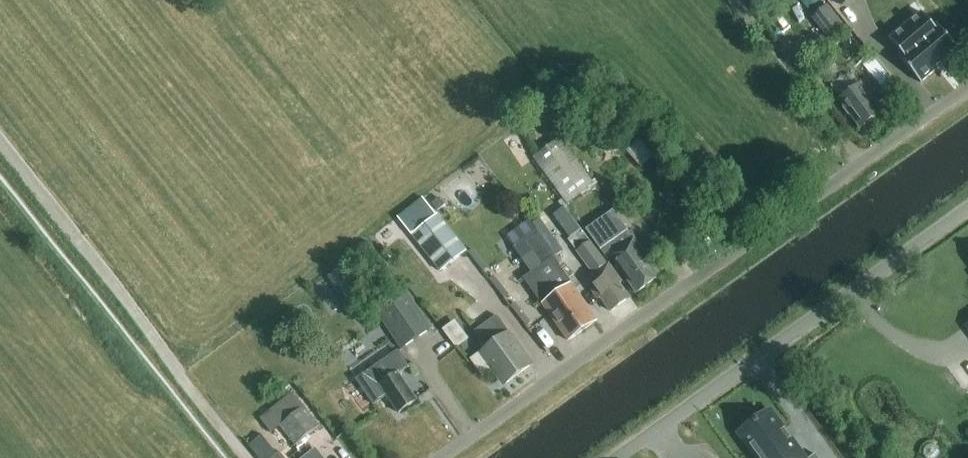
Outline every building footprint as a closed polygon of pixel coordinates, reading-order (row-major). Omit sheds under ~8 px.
[(829,42),(846,29),(827,5),(811,18),(829,42)] [(922,14),(896,35),(890,41),(902,55),(899,58),(921,83),(958,51),(937,26),(934,29),(922,14)] [(859,85),(849,72),(831,86),(841,99),(839,100),(845,108),(843,109),(849,117),(850,115),(860,128),(881,112),(860,85),(859,85)] [(560,139),(533,158),(567,205),(594,185),(560,139)] [(399,219),(412,235),(437,216),(425,200),(424,199),(399,219)] [(613,211),(586,231),(588,234),(600,250),(607,259),(610,257),(636,294),(660,276),(634,239),(634,240),(627,231),(613,211)] [(441,272),(466,253),(440,219),(437,216),(412,235),(441,272)] [(540,219),(532,225),(536,230),(554,257),(563,251),(540,219)] [(607,265),(591,242),(581,229),(568,239),(594,275),(584,282),(596,298),(597,298),(600,298),(610,312),(629,299),(619,285),(620,282),(620,281),(608,265),(607,265)] [(570,286),(571,285),(552,258),(554,257),(536,230),(512,247),(531,274),(523,279),(542,306),(542,305),(568,342),(596,322),(570,286)] [(430,329),(404,293),(377,312),(403,348),(430,329)] [(505,385),(530,367),(507,335),(509,333),(496,316),(475,332),(487,349),(482,353),(494,370),(505,385)] [(371,371),(353,383),(370,407),(386,396),(398,414),(417,401),(397,373),(408,365),(399,351),(383,362),(371,371)] [(494,370),(482,353),(472,360),(484,377),(494,370)] [(296,414),(280,426),(295,445),(321,426),(302,401),(292,408),(296,414)] [(739,434),(757,457),(803,457),(769,412),(749,427),(742,432),(739,434)] [(266,457),(287,457),(267,432),(254,443),(266,457)] [(304,457),(322,457),(318,452),(315,449),(304,457)]
